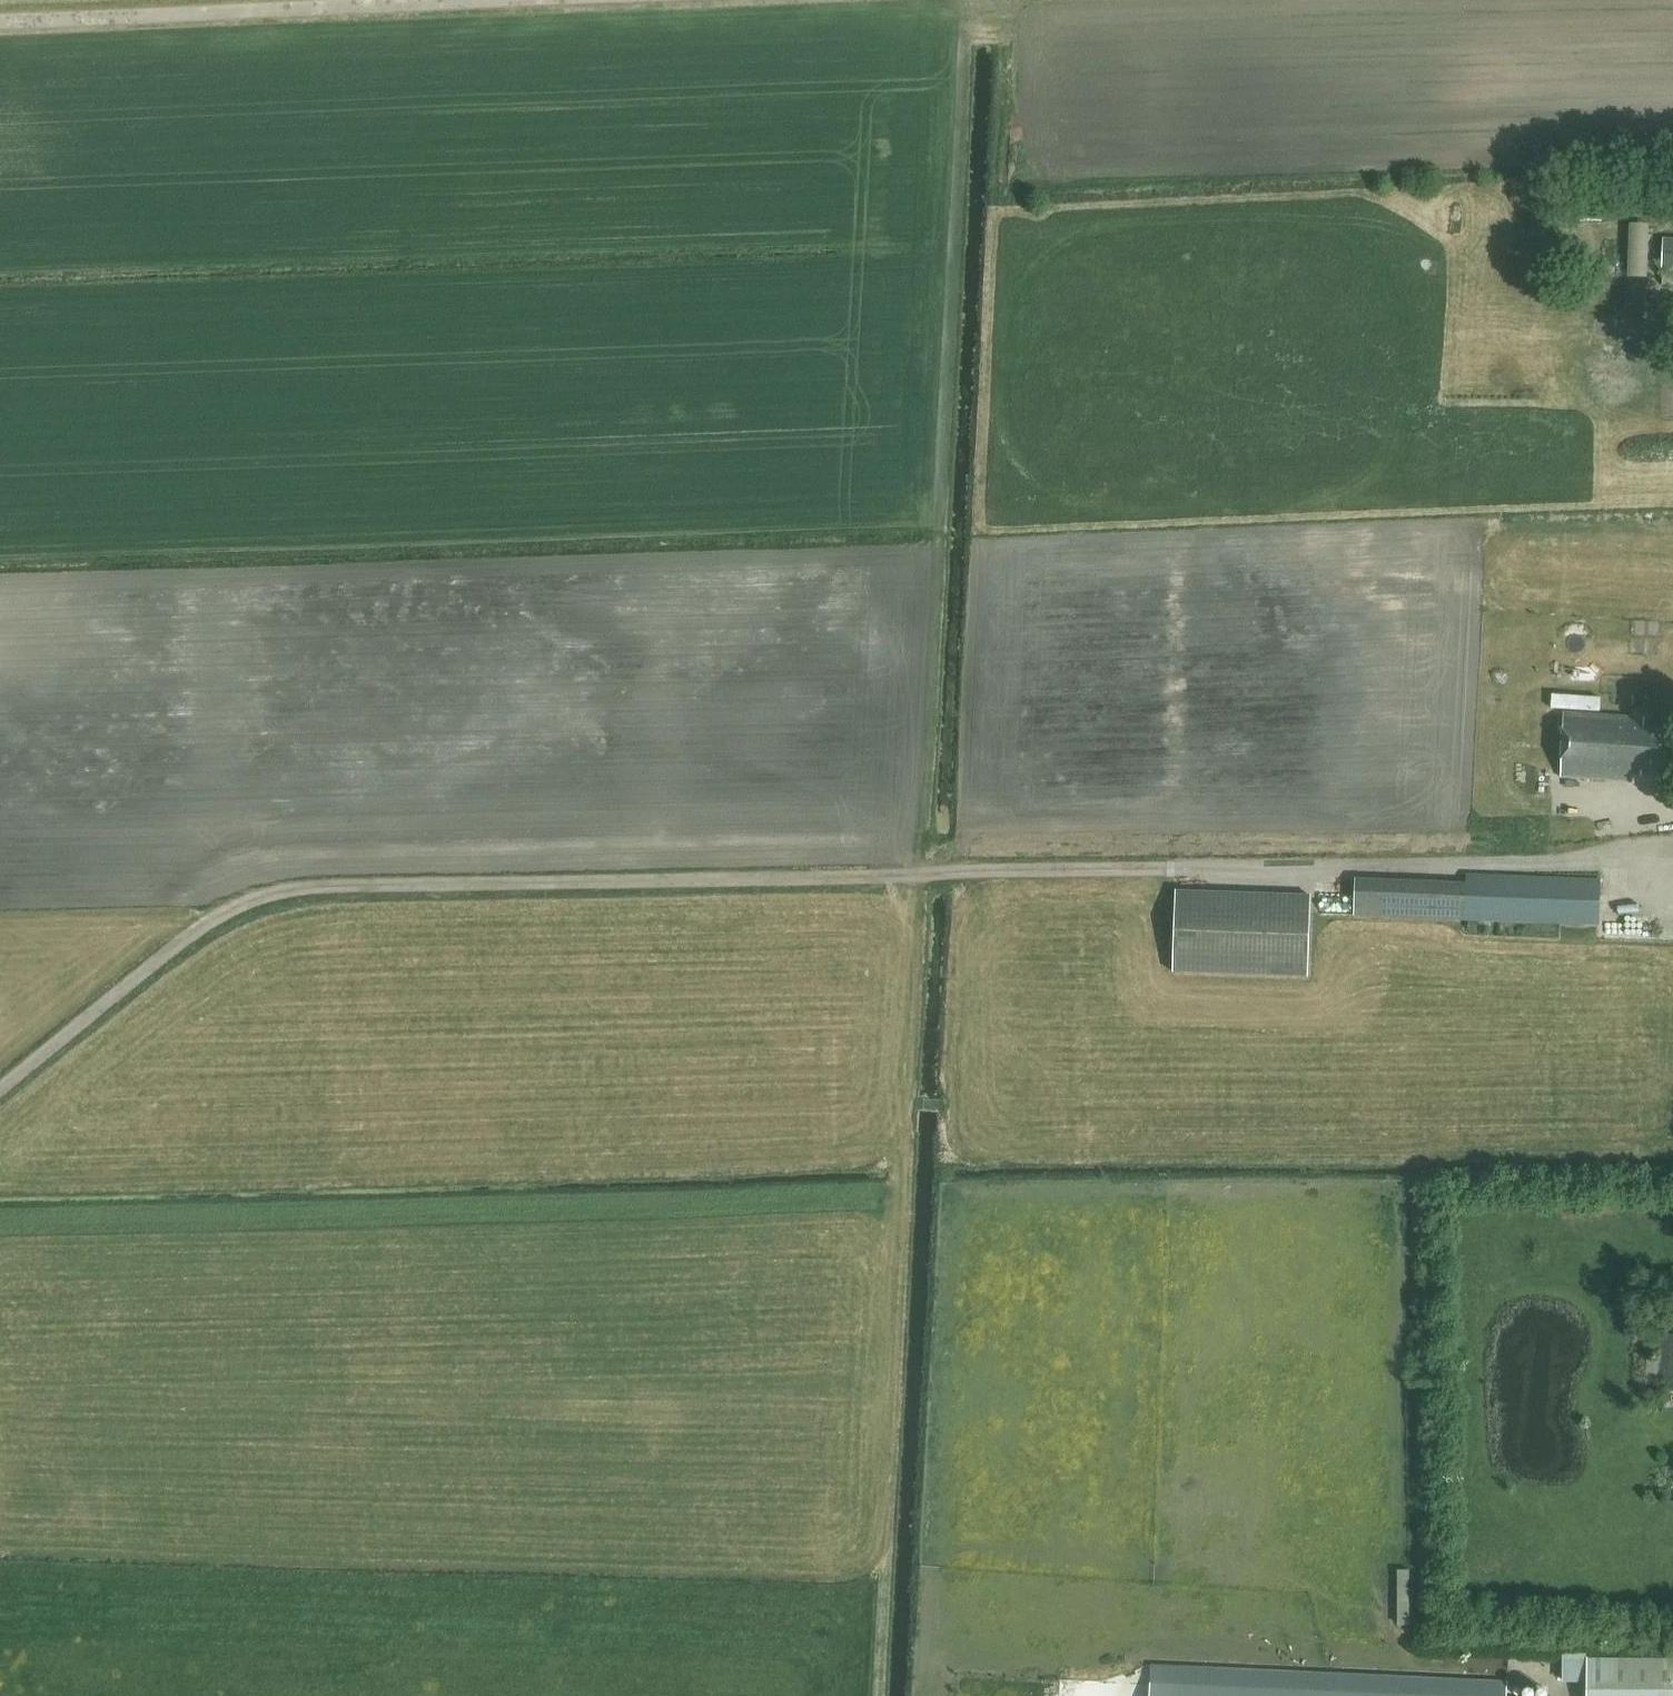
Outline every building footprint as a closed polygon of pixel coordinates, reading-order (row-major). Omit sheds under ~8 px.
[(1663,239),(1661,269),(1672,269),(1672,239),(1663,239)] [(1645,707),(1645,696),(1633,696),(1632,707),(1645,707)] [(1641,770),(1669,771),(1671,731),(1643,729),(1644,718),(1564,714),(1560,777),(1627,780),(1627,775),(1641,775),(1641,770)] [(1467,876),(1467,884),(1356,880),(1355,916),(1598,925),(1600,880),(1467,876)] [(1173,971),(1308,976),(1311,896),(1175,891),(1173,971)] [(1661,1360),(1646,1359),(1644,1386),(1659,1387),(1659,1389),(1672,1389),(1672,1336),(1662,1335),(1661,1360)] [(1586,1658),(1586,1695),(1672,1695),(1672,1659),(1586,1658)] [(1149,1695),(1412,1695),(1150,1684),(1149,1695)]
